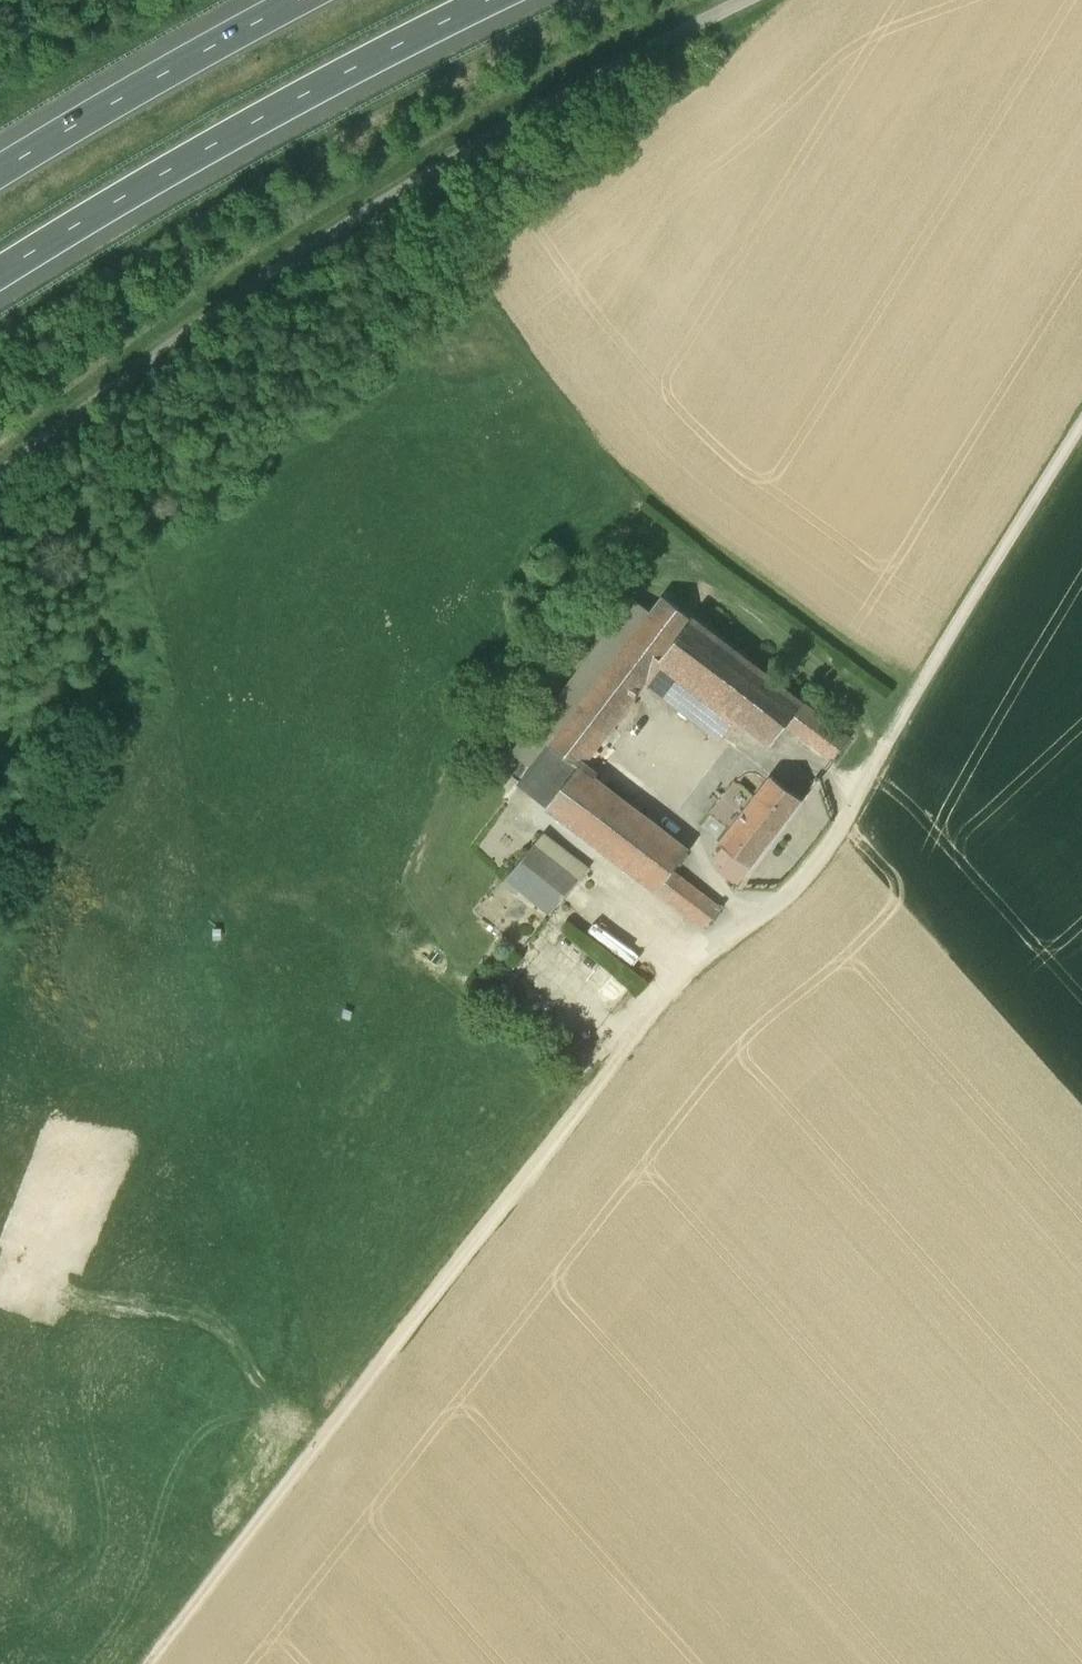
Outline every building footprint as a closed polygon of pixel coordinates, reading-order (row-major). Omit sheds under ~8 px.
[(786,726),(834,762),(836,758),(835,757),(850,738),(825,718),(693,617),(665,594),(519,784),(548,807),(705,927),(719,909),(720,910),(723,906),(722,905),(721,905),(719,903),(718,904),(673,870),(690,849),(596,777),(599,772),(587,761),(647,683),(723,742),(740,721),(771,745),(786,726)] [(723,865),(719,869),(738,884),(803,799),(772,775),(720,841),(724,846),(714,858),(723,865)] [(590,867),(544,831),(506,879),(549,914),(579,879),(580,880),(590,867)]
